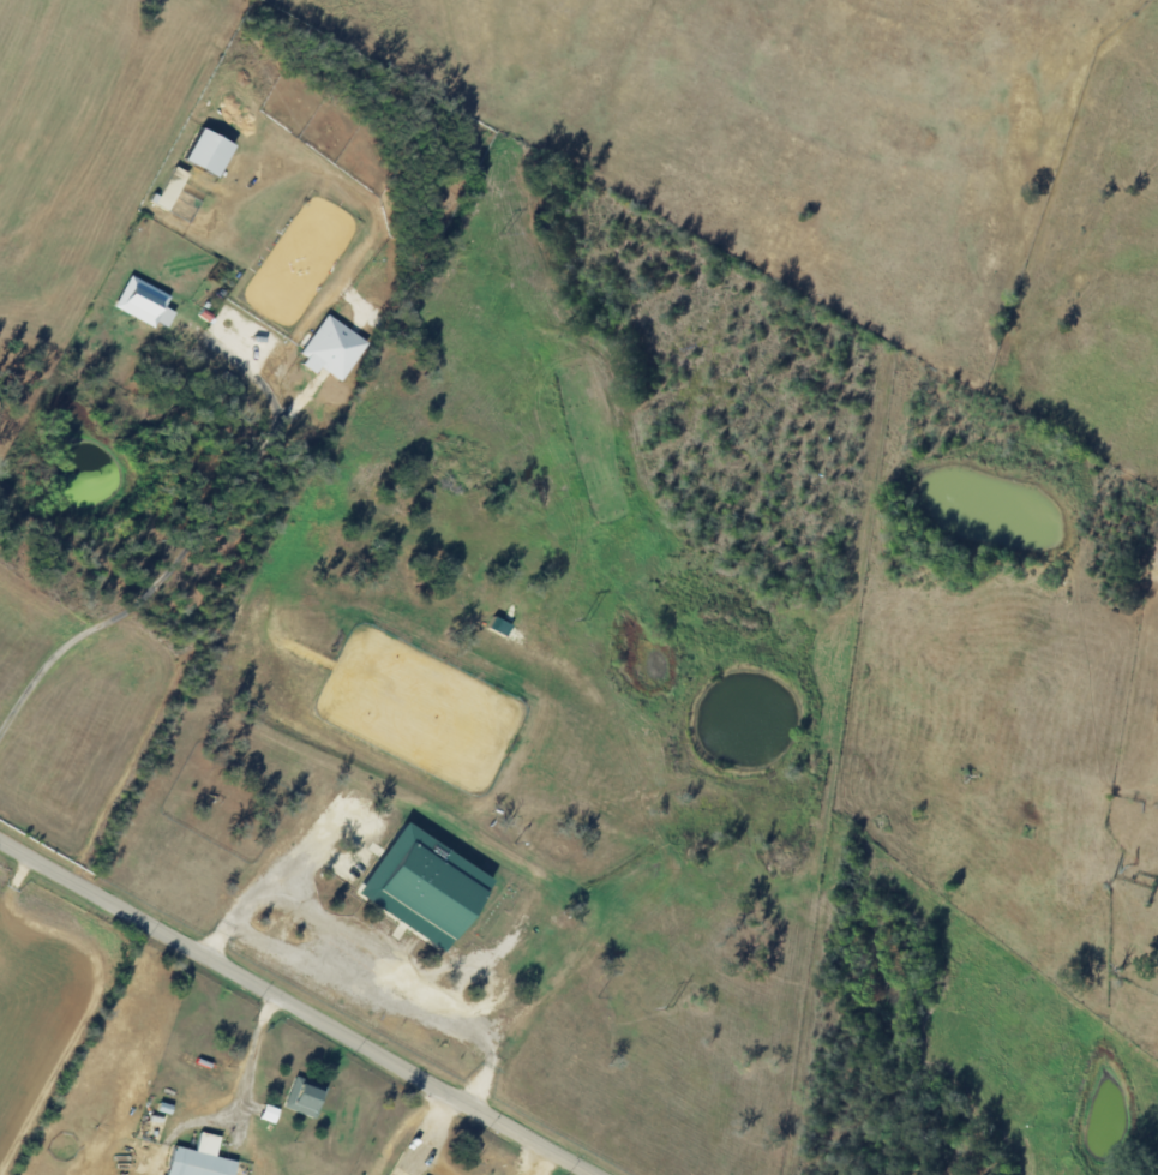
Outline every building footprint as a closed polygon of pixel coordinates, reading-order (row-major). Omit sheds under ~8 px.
[(179,159),(211,176),(228,143),(196,127),(179,159)] [(151,202),(165,210),(185,172),(172,165),(151,202)] [(151,326),(153,321),(164,326),(171,311),(162,306),(167,294),(126,274),(111,307),(151,326)] [(336,380),(363,341),(323,315),(293,360),(310,372),(315,365),(336,380)] [(483,874),(397,821),(352,894),(438,947),(483,874)] [(175,1061),(218,1077),(221,1066),(179,1050),(175,1061)] [(313,1116),(325,1086),(294,1075),(283,1105),(313,1116)] [(232,1160),(212,1155),(217,1135),(197,1131),(193,1149),(170,1144),(163,1174),(228,1174),(232,1160)]
